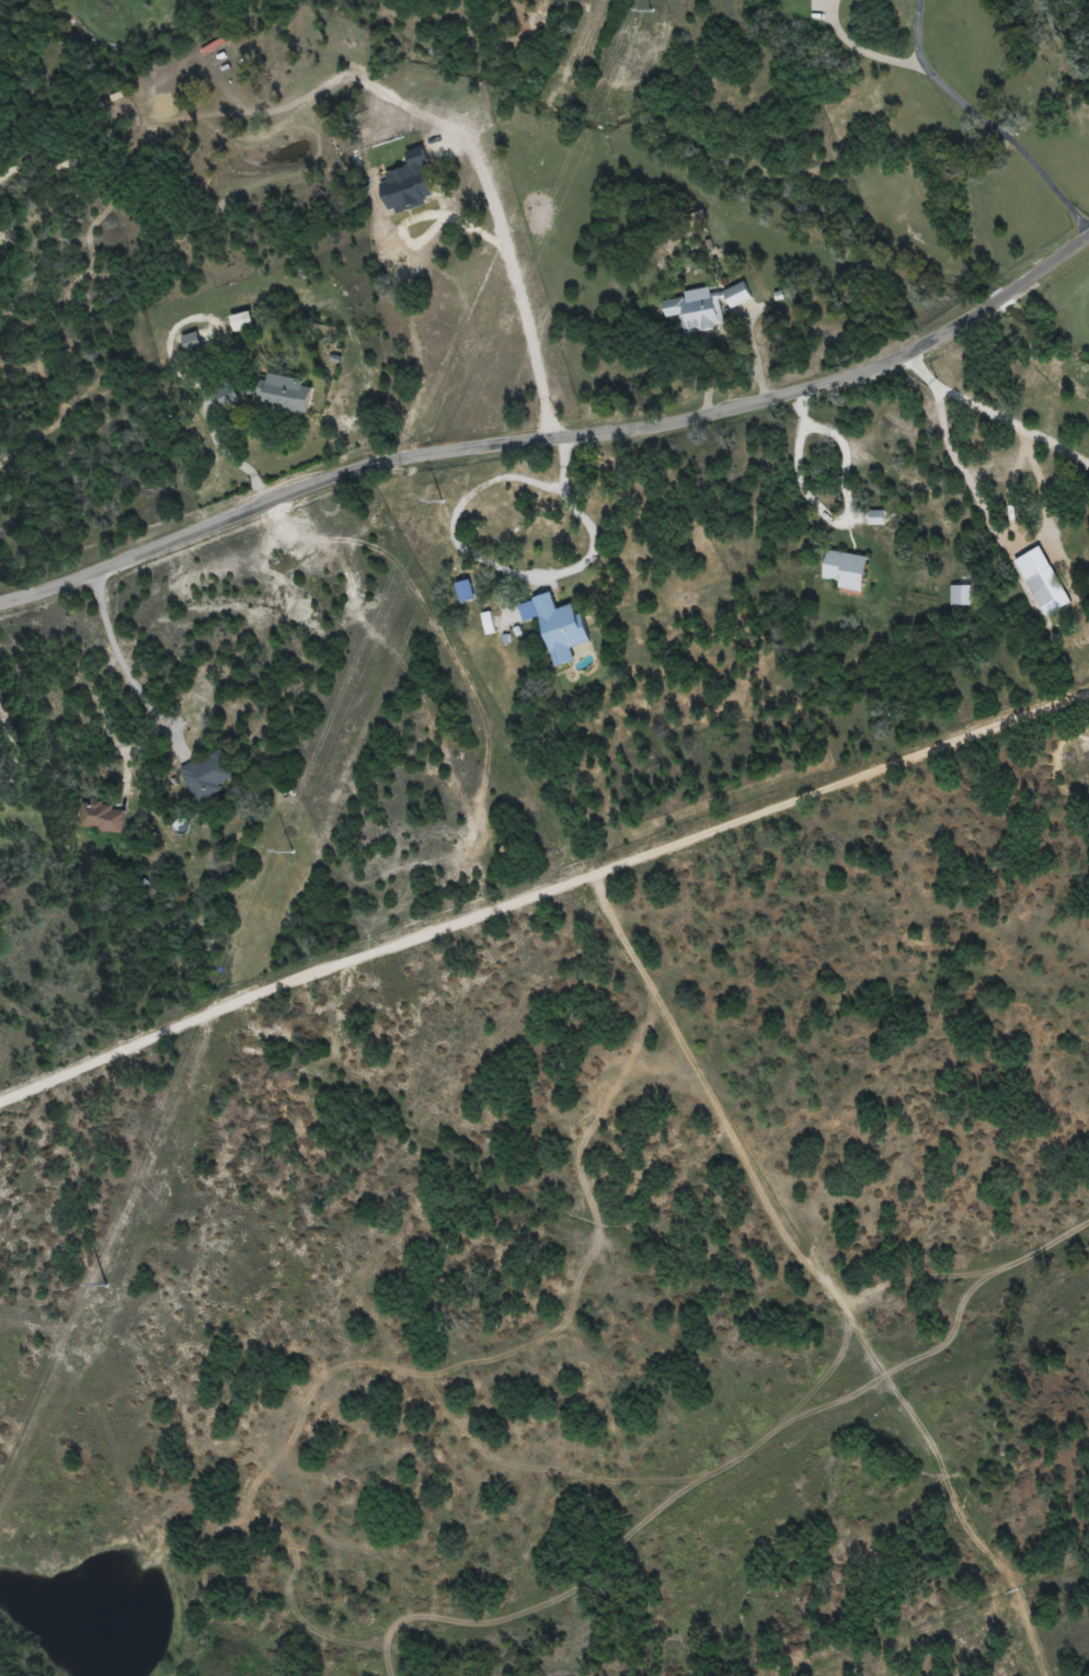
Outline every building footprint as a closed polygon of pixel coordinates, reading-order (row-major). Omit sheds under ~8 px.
[(723,327),(720,306),(751,302),(749,286),(712,291),(711,288),(683,292),(684,298),(662,301),(665,317),(681,315),(683,332),(723,327)] [(180,337),(187,356),(204,350),(197,331),(180,337)] [(257,407),(308,417),(314,384),(264,374),(257,407)] [(228,379),(214,390),(229,410),(243,399),(228,379)] [(869,557),(828,551),(824,580),(840,582),(839,589),(864,592),(869,557)] [(1040,608),(1054,601),(1040,574),(1026,581),(1040,608)] [(971,585),(950,585),(950,606),(971,606),(971,585)] [(589,643),(578,603),(556,609),(552,592),(534,597),(554,668),(575,662),(572,648),(589,643)] [(235,779),(223,750),(180,767),(195,803),(224,791),(221,785),(235,779)] [(125,832),(126,805),(81,804),(80,831),(125,832)]
